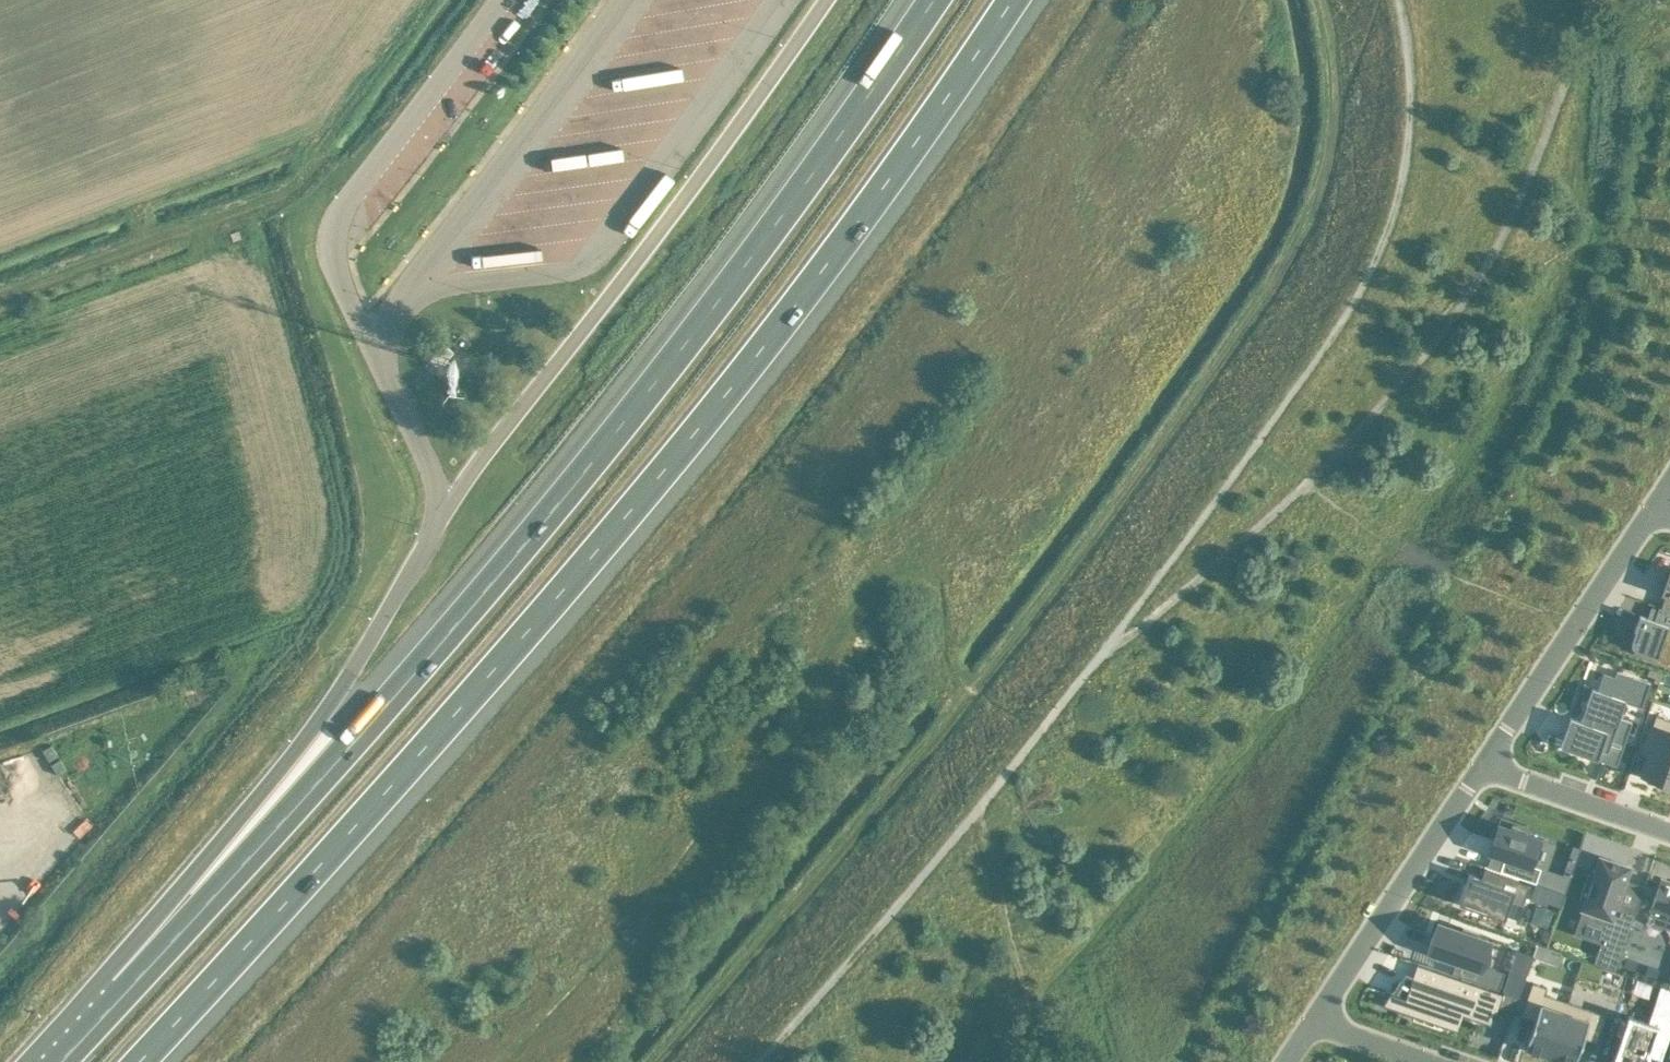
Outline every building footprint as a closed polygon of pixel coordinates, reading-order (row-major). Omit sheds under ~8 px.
[(526,7),(537,14),(546,0),(530,0),(526,7)] [(461,82),(473,92),(519,38),(507,28),(461,82)] [(411,181),(448,122),(437,116),(400,174),(411,181)] [(1661,592),(1669,595),(1669,566),(1661,592)] [(1632,642),(1632,643),(1632,644),(1633,645),(1634,646),(1635,647),(1636,648),(1635,650),(1633,650),(1633,651),(1669,664),(1669,609),(1659,605),(1658,607),(1654,618),(1648,616),(1641,614),(1635,631),(1633,637),(1632,638),(1632,639),(1632,640),(1632,642)] [(1650,667),(1647,673),(1656,676),(1654,680),(1659,682),(1662,671),(1650,667)] [(1571,716),(1561,744),(1598,757),(1601,747),(1608,749),(1614,734),(1626,738),(1632,720),(1620,716),(1626,700),(1642,706),(1651,681),(1618,669),(1616,675),(1604,671),(1598,688),(1593,687),(1581,719),(1571,716)] [(1643,773),(1661,779),(1669,754),(1669,719),(1656,714),(1646,744),(1652,746),(1643,773)] [(1661,779),(1669,782),(1669,754),(1661,779)] [(1499,823),(1489,851),(1505,856),(1501,869),(1536,881),(1541,867),(1532,863),(1541,838),(1532,835),(1527,833),(1528,831),(1529,829),(1514,824),(1513,825),(1512,828),(1509,827),(1499,823)] [(1630,865),(1600,855),(1594,874),(1589,872),(1578,905),(1583,906),(1582,908),(1585,909),(1583,915),(1608,924),(1595,961),(1615,969),(1637,907),(1618,901),(1630,865)] [(1469,872),(1459,901),(1505,917),(1511,899),(1523,903),(1530,883),(1500,873),(1485,868),(1482,877),(1469,872)] [(1561,874),(1556,888),(1565,891),(1565,892),(1571,877),(1561,874)] [(1648,920),(1665,926),(1669,913),(1669,914),(1669,879),(1661,876),(1651,907),(1652,908),(1648,920)] [(1540,883),(1536,895),(1561,904),(1565,891),(1556,888),(1540,883)] [(1482,963),(1490,939),(1478,935),(1480,931),(1463,926),(1462,930),(1438,921),(1428,950),(1456,960),(1452,972),(1499,988),(1505,971),(1482,963)] [(1538,943),(1534,955),(1560,964),(1564,952),(1538,943)] [(1638,961),(1626,957),(1623,966),(1635,970),(1638,961)] [(1393,992),(1392,993),(1397,995),(1393,1007),(1398,1009),(1437,1023),(1437,1022),(1442,1024),(1448,1009),(1449,1009),(1450,1004),(1476,1013),(1476,1015),(1475,1017),(1485,1021),(1491,1024),(1496,1011),(1497,1011),(1503,992),(1417,963),(1413,975),(1410,983),(1400,980),(1393,992)] [(1660,968),(1648,964),(1645,973),(1657,977),(1660,968)] [(1509,969),(1502,989),(1519,995),(1526,974),(1509,969)] [(1532,981),(1521,1014),(1534,1018),(1531,1027),(1525,1046),(1549,1055),(1568,1000),(1545,992),(1547,986),(1532,981)] [(1611,1061),(1646,1061),(1649,1053),(1661,1057),(1669,1032),(1669,988),(1661,985),(1648,1020),(1629,1013),(1611,1061)] [(1549,1055),(1571,1061),(1574,1061),(1580,1045),(1583,1035),(1596,1040),(1597,1040),(1606,1013),(1568,1000),(1549,1055)]
